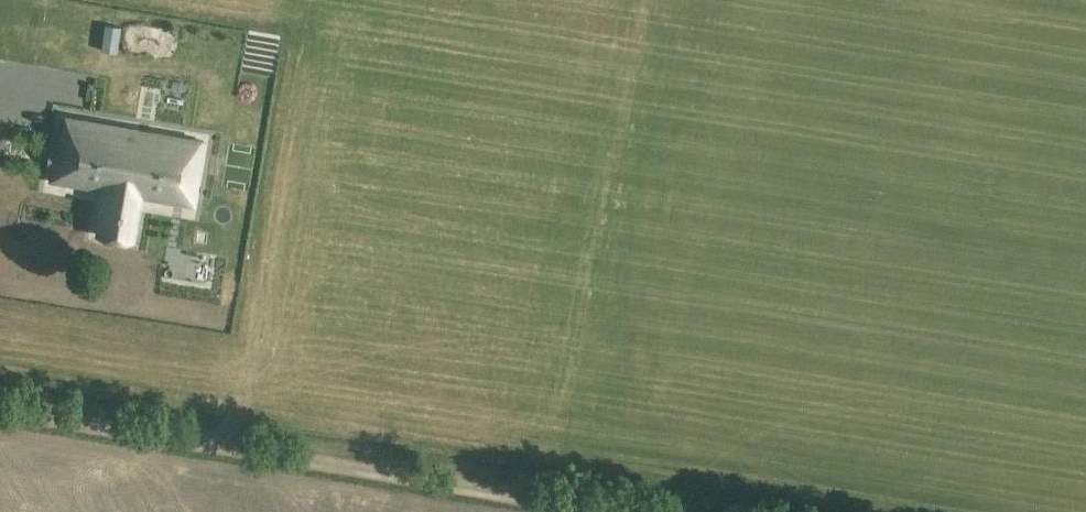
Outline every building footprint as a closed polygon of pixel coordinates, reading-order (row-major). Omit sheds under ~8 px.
[(262,80),(247,88),(254,102),(269,94),(262,80)] [(140,195),(195,205),(206,141),(68,116),(64,135),(59,134),(51,179),(104,189),(99,215),(101,216),(98,233),(132,239),(140,195)]
